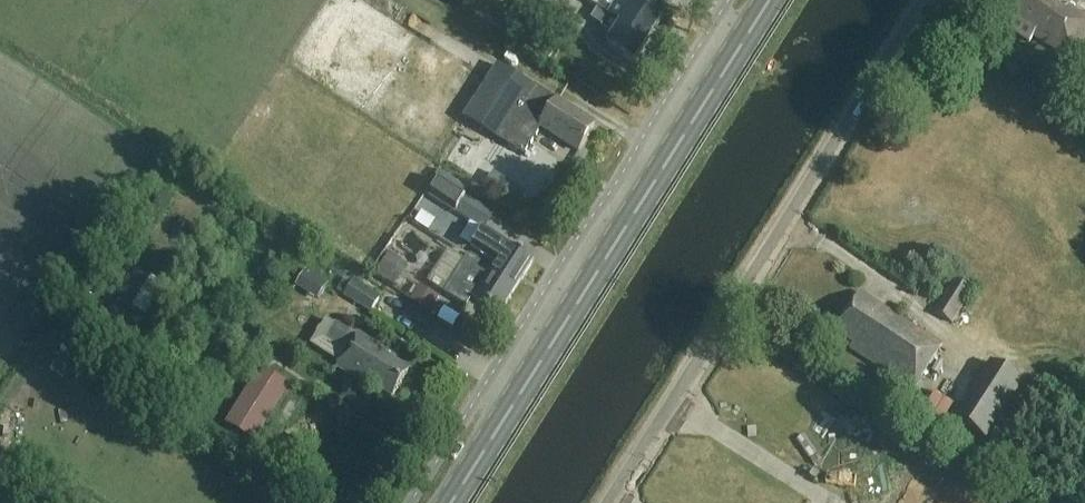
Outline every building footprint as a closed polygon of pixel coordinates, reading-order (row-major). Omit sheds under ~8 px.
[(560,0),(536,0),(554,11),(560,0)] [(642,3),(644,0),(624,0),(622,4),(615,0),(588,0),(617,20),(650,40),(664,17),(642,3)] [(1004,26),(1028,41),(1032,35),(1079,65),(1084,55),(1084,15),(1069,5),(1066,10),(1055,3),(1056,0),(1021,0),(1004,26)] [(635,63),(650,40),(599,8),(592,19),(614,33),(606,46),(635,63)] [(491,75),(472,104),(473,104),(504,125),(506,126),(525,96),(521,94),(491,75)] [(596,124),(558,100),(548,115),(525,101),(508,127),(532,142),(542,127),(579,151),(596,124)] [(430,197),(456,213),(468,193),(442,177),(430,197)] [(505,269),(523,280),(535,262),(503,242),(484,230),(482,234),(473,248),(500,266),(505,269)] [(388,255),(375,274),(393,286),(406,267),(388,255)] [(501,314),(523,280),(505,269),(500,266),(496,272),(468,255),(466,260),(454,278),(452,282),(446,292),(445,294),(467,308),(474,298),(501,314)] [(306,270),(296,287),(318,300),(328,284),(306,270)] [(954,323),(975,290),(956,278),(935,311),(954,323)] [(372,312),(381,298),(355,282),(346,296),(372,312)] [(419,285),(409,301),(429,313),(439,297),(419,285)] [(926,334),(862,292),(833,335),(851,347),(849,350),(892,378),(892,379),(911,392),(943,343),(927,333),(926,334)] [(393,397),(410,370),(386,354),(388,351),(360,332),(337,367),(366,385),(369,380),(393,397)] [(987,439),(1023,383),(990,362),(954,418),(987,439)] [(259,369),(222,426),(252,445),(288,388),(259,369)]
